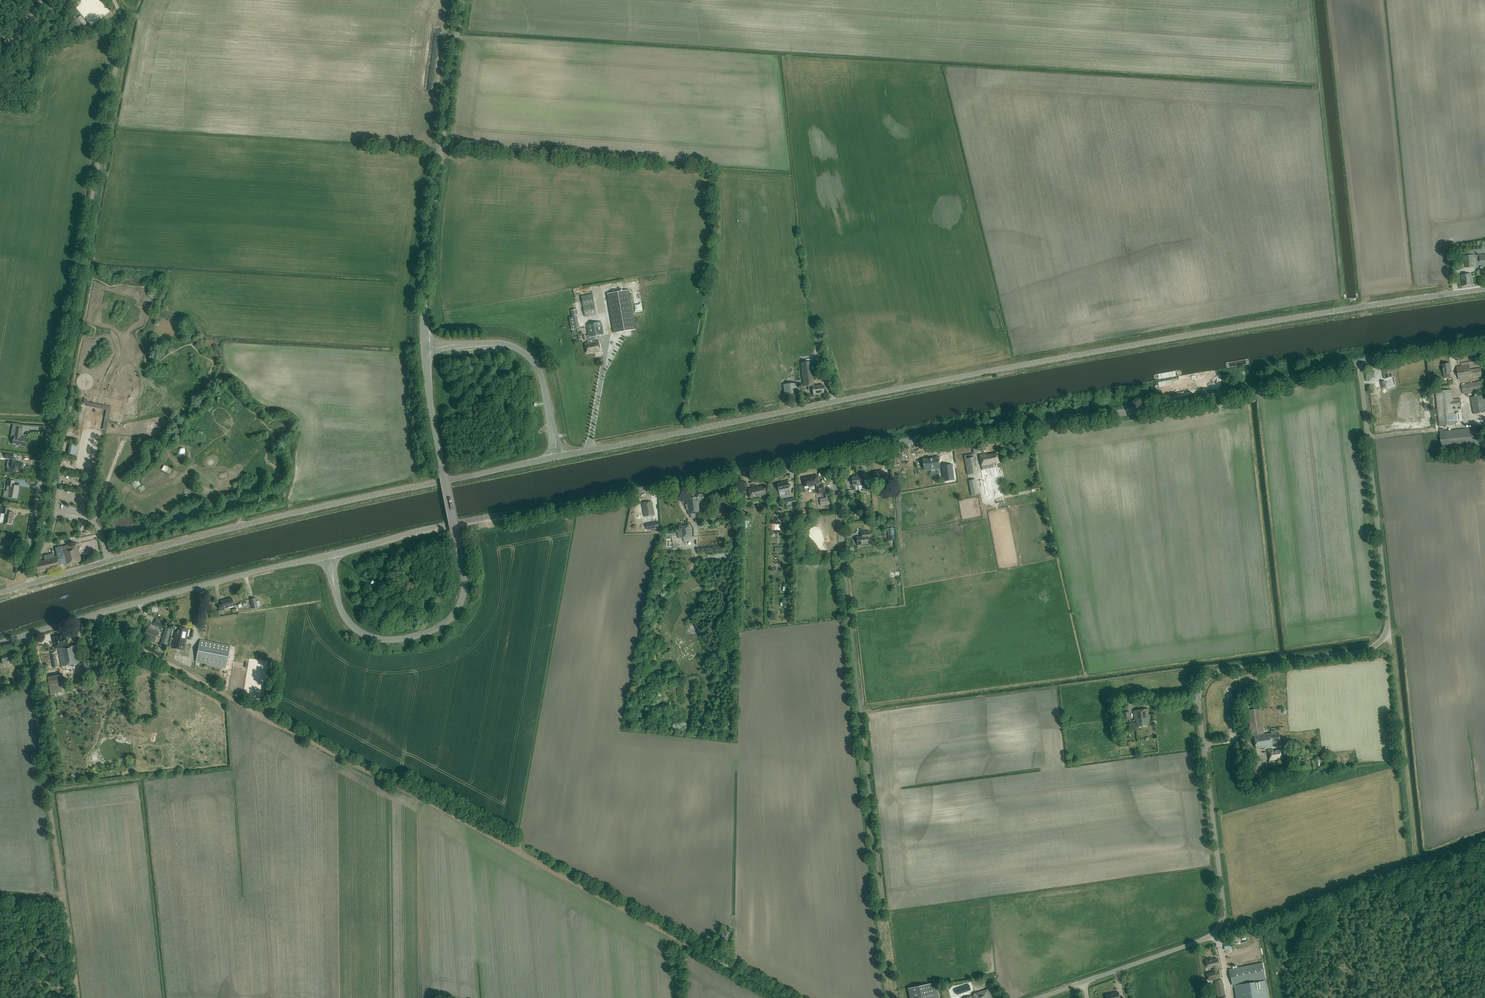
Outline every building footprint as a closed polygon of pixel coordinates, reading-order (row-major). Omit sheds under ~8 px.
[(79,17),(78,15),(70,21),(78,31),(84,26),(77,18),(79,17)] [(1474,267),(1473,255),(1465,256),(1466,268),(1474,267)] [(1472,285),(1470,273),(1461,275),(1462,279),(1463,286),(1472,285)] [(636,330),(629,290),(607,294),(614,334),(636,330)] [(583,306),(585,317),(596,315),(594,304),(593,294),(582,296),(583,306)] [(579,328),(577,316),(569,318),(571,330),(579,328)] [(587,340),(588,343),(595,342),(594,337),(604,335),(602,322),(587,325),(589,336),(585,336),(585,335),(583,335),(584,341),(587,340)] [(595,342),(588,343),(585,344),(587,354),(593,352),(593,353),(601,352),(599,341),(595,342)] [(814,381),(812,362),(801,363),(803,387),(807,386),(808,390),(813,390),(813,395),(824,394),(823,390),(824,390),(823,388),(823,386),(813,387),(812,386),(814,385),(813,381),(814,381)] [(1450,369),(1449,363),(1442,365),(1443,374),(1444,378),(1450,377),(1449,373),(1451,372),(1451,369),(1450,369)] [(1470,370),(1469,365),(1457,367),(1459,380),(1482,376),(1481,368),(1470,370)] [(1394,377),(1391,366),(1382,368),(1385,379),(1394,377)] [(1484,391),(1482,381),(1467,384),(1467,382),(1464,382),(1464,384),(1461,385),(1463,394),(1484,391)] [(800,393),(799,383),(784,385),(785,395),(800,393)] [(1453,400),(1452,390),(1435,392),(1439,426),(1456,425),(1454,408),(1461,407),(1461,399),(1453,400)] [(1484,395),(1471,398),(1474,414),(1484,412),(1484,402),(1484,395)] [(86,406),(85,410),(101,413),(98,432),(102,433),(106,409),(86,406)] [(1480,445),(1478,427),(1444,431),(1444,428),(1439,429),(1442,449),(1480,445)] [(23,429),(17,428),(15,436),(13,445),(26,447),(28,438),(21,437),(23,429)] [(70,443),(68,457),(76,458),(78,444),(70,443)] [(950,454),(941,455),(942,463),(943,463),(942,459),(950,458),(950,454)] [(998,462),(997,454),(985,456),(985,454),(979,455),(981,467),(982,467),(982,471),(980,471),(985,497),(1001,495),(996,468),(991,469),(990,465),(992,465),(992,464),(998,462)] [(976,474),(972,455),(964,456),(967,475),(976,474)] [(938,457),(923,459),(924,470),(931,469),(931,465),(935,465),(935,469),(940,468),(938,457)] [(23,463),(12,461),(11,469),(8,468),(7,473),(15,474),(16,470),(22,471),(23,463)] [(952,465),(942,466),(944,481),(954,480),(952,465)] [(883,477),(882,471),(874,472),(875,479),(876,481),(881,481),(881,478),(883,477)] [(857,476),(859,486),(862,485),(863,491),(869,491),(869,484),(864,485),(863,475),(857,476)] [(819,486),(817,476),(802,478),(804,487),(816,484),(818,494),(825,492),(823,486),(819,486)] [(15,481),(9,480),(7,486),(8,486),(7,491),(5,491),(4,496),(17,499),(19,486),(14,485),(15,481)] [(978,494),(976,480),(968,481),(971,495),(978,494)] [(790,494),(788,481),(784,482),(784,483),(778,484),(779,492),(786,491),(787,495),(790,494)] [(766,494),(764,486),(749,489),(750,498),(760,496),(760,495),(766,494)] [(700,495),(700,493),(693,494),(692,493),(690,493),(690,494),(689,495),(690,500),(686,501),(688,515),(702,512),(699,501),(701,501),(701,498),(703,498),(702,494),(700,495)] [(654,515),(651,502),(642,504),(644,517),(654,515)] [(9,508),(2,507),(1,513),(5,514),(4,523),(11,524),(13,517),(14,513),(9,512),(9,508)] [(691,537),(690,525),(681,526),(682,530),(677,531),(678,538),(683,537),(683,538),(691,537)] [(871,538),(870,531),(862,533),(862,537),(857,537),(858,545),(869,543),(868,538),(871,538)] [(81,561),(77,543),(56,548),(58,556),(54,557),(53,554),(44,556),(45,560),(45,561),(33,564),(36,573),(47,570),(48,572),(61,569),(60,565),(65,564),(65,565),(81,561)] [(234,606),(232,598),(221,601),(222,604),(218,605),(220,611),(224,610),(224,608),(234,606)] [(257,604),(255,598),(250,600),(252,609),(258,608),(257,607),(259,606),(258,604),(257,604)] [(154,625),(162,630),(166,623),(157,618),(154,625)] [(171,629),(165,627),(160,646),(166,648),(171,629)] [(188,629),(177,627),(176,633),(175,633),(172,648),(184,650),(188,629)] [(154,632),(147,628),(144,635),(150,638),(149,640),(154,643),(159,633),(154,631),(154,632)] [(69,647),(67,636),(54,638),(56,650),(59,649),(62,667),(79,664),(76,646),(69,647)] [(231,645),(200,640),(196,662),(227,667),(231,645)] [(13,661),(10,653),(0,655),(3,664),(13,661)] [(59,675),(47,678),(51,695),(62,692),(59,675)] [(1150,719),(1149,709),(1133,711),(1135,721),(1136,721),(1137,727),(1149,725),(1148,719),(1150,719)] [(1263,734),(1259,709),(1248,710),(1252,736),(1254,736),(1256,749),(1272,747),(1272,743),(1280,741),(1279,733),(1271,735),(1271,733),(1263,734)] [(1131,723),(1129,711),(1122,712),(1123,717),(1120,718),(1121,723),(1124,723),(1124,724),(1131,723)] [(1281,750),(1273,751),(1273,750),(1268,750),(1269,760),(1282,758),(1281,750)] [(731,933),(725,930),(721,938),(727,942),(731,933)] [(1212,960),(1211,958),(1206,959),(1208,968),(1212,967),(1214,973),(1208,975),(1209,981),(1220,978),(1219,970),(1217,970),(1217,967),(1219,966),(1218,959),(1212,960)] [(1265,979),(1262,963),(1229,970),(1232,985),(1265,979)] [(1234,985),(1236,997),(1268,997),(1265,980),(1234,985)] [(934,983),(908,989),(910,997),(937,997),(934,983)] [(1223,983),(1215,984),(1218,997),(1226,997),(1225,997),(1223,983)] [(972,994),(973,996),(974,997),(992,997),(989,989),(975,993),(972,994)]
